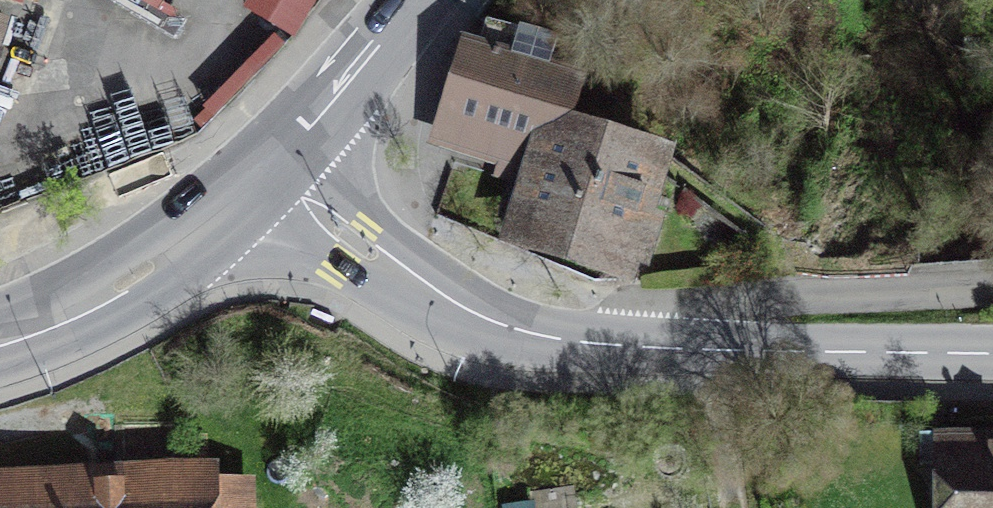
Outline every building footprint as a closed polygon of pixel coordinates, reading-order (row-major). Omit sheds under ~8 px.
[(476,51),(470,50),(450,113),(466,118),(461,132),(512,148),(508,161),(541,171),(523,226),(623,257),(625,251),(642,257),(653,220),(636,215),(652,165),(615,153),(616,148),(558,130),(573,81),(547,73),(556,44),(485,22),(476,51)] [(982,422),(982,433),(920,433),(920,464),(948,464),(948,507),(992,507),(992,422),(982,422)] [(0,495),(0,507),(251,507),(250,488),(203,489),(202,463),(125,464),(126,470),(86,472),(87,492),(0,495)]
